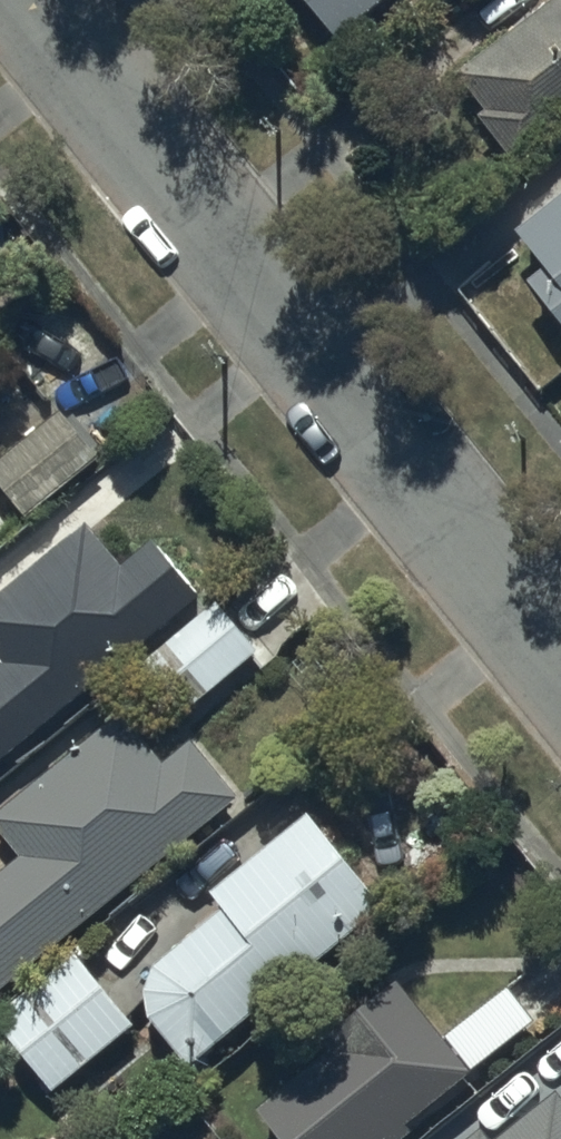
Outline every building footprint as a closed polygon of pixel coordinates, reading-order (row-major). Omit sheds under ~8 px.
[(322,48),(379,0),(281,0),(322,48)] [(560,120),(560,0),(546,0),(441,75),(470,116),(461,122),(499,174),(540,144),(536,138),(560,120)] [(500,237),(526,271),(509,284),(560,351),(560,190),(500,237)] [(83,466),(46,420),(0,457),(0,509),(11,523),(83,466)] [(195,593),(147,536),(118,560),(84,519),(0,588),(0,656),(1,657),(0,659),(0,755),(195,593)] [(228,611),(217,597),(124,668),(163,719),(247,655),(219,618),(228,611)] [(0,860),(0,861),(0,984),(216,798),(175,751),(153,770),(106,715),(0,806),(0,860)] [(176,1075),(366,910),(290,817),(191,903),(203,917),(138,974),(127,1000),(133,1029),(176,1075)] [(0,1009),(0,1057),(32,1099),(123,1030),(69,957),(0,1009)] [(394,986),(328,1038),(339,1052),(254,1120),(269,1138),(401,1138),(406,1135),(399,1127),(464,1075),(394,986)] [(554,1093),(496,1138),(560,1138),(560,1101),(554,1093)]
